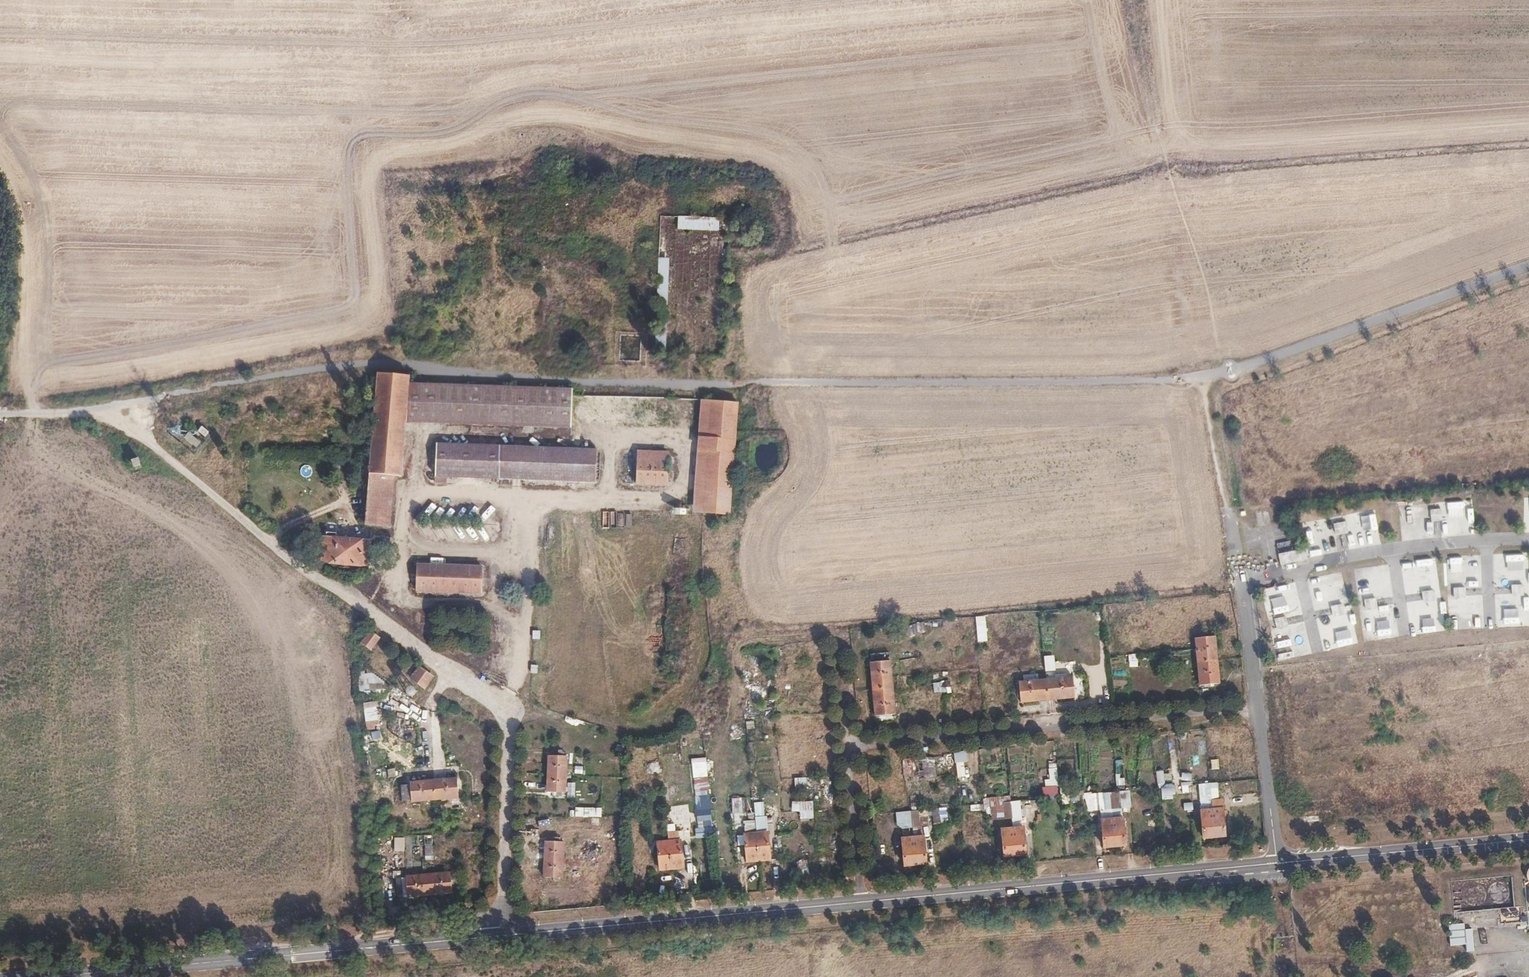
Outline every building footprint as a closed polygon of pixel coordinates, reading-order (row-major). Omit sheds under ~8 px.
[(671,216),(660,216),(655,349),(666,349),(671,216)] [(730,218),(678,216),(678,229),(730,231),(730,218)] [(410,376),(378,373),(365,524),(389,526),(393,476),(401,476),(406,422),(571,427),(573,390),(409,384),(410,376)] [(712,402),(701,400),(692,511),(728,515),(737,393),(713,391),(712,402)] [(664,396),(588,393),(587,418),(663,421),(664,396)] [(261,402),(247,397),(245,403),(259,408),(261,402)] [(210,433),(203,428),(198,432),(206,438),(210,433)] [(200,443),(189,433),(185,438),(196,448),(200,443)] [(597,450),(437,444),(435,483),(446,483),(447,477),(595,482),(597,450)] [(668,460),(637,459),(636,484),(667,485),(668,460)] [(141,468),(138,460),(131,463),(134,470),(141,468)] [(300,468),(303,477),(313,473),(309,464),(300,468)] [(1447,507),(1400,508),(1400,523),(1398,523),(1398,538),(1449,537),(1449,526),(1466,526),(1466,531),(1471,531),(1471,501),(1447,501),(1447,507)] [(613,513),(604,513),(604,529),(613,529),(613,513)] [(1334,534),(1346,532),(1344,521),(1332,523),(1334,534)] [(320,541),(324,541),(322,561),(335,563),(335,564),(355,565),(355,564),(369,565),(370,541),(336,538),(337,532),(327,531),(326,532),(321,534),(320,541)] [(1290,541),(1275,544),(1279,565),(1306,560),(1304,548),(1292,550),(1290,541)] [(1469,556),(1447,557),(1447,570),(1444,570),(1445,586),(1465,585),(1465,595),(1482,594),(1481,560),(1469,560),(1469,556)] [(482,567),(418,564),(417,591),(481,593),(482,567)] [(1355,581),(1358,597),(1365,596),(1362,580),(1355,581)] [(1336,585),(1339,597),(1346,596),(1343,583),(1336,585)] [(1510,596),(1523,595),(1523,584),(1510,584),(1510,596)] [(1362,599),(1363,608),(1389,606),(1387,586),(1375,587),(1377,598),(1362,599)] [(1464,598),(1464,588),(1452,588),(1452,597),(1464,598)] [(1432,590),(1420,592),(1421,602),(1408,604),(1409,612),(1425,609),(1424,602),(1434,601),(1432,590)] [(1341,604),(1330,606),(1332,617),(1344,614),(1341,604)] [(1429,633),(1445,631),(1441,604),(1435,605),(1437,618),(1428,620),(1429,633)] [(1367,619),(1378,617),(1376,611),(1366,613),(1367,619)] [(1456,627),(1470,626),(1470,612),(1455,613),(1456,627)] [(978,641),(988,641),(987,615),(978,615),(978,641)] [(1275,618),(1278,630),(1290,627),(1287,615),(1275,618)] [(1409,620),(1410,634),(1424,634),(1423,619),(1409,620)] [(1359,625),(1363,642),(1370,640),(1367,624),(1359,625)] [(371,632),(362,645),(371,650),(380,638),(371,632)] [(1215,636),(1196,637),(1198,661),(1217,659),(1215,636)] [(1300,656),(1299,648),(1283,650),(1284,658),(1300,656)] [(468,653),(466,660),(481,664),(483,657),(468,653)] [(1139,654),(1130,654),(1130,667),(1139,666),(1139,654)] [(1217,659),(1198,661),(1200,686),(1219,683),(1217,659)] [(891,663),(872,665),(875,692),(884,691),(893,690),(891,663)] [(419,668),(411,679),(425,688),(433,677),(419,668)] [(384,691),(385,674),(361,672),(360,690),(384,691)] [(935,692),(951,691),(951,681),(934,681),(935,692)] [(1062,684),(1045,686),(1046,702),(1064,701),(1062,684)] [(1045,686),(1027,688),(1028,704),(1046,702),(1045,686)] [(884,691),(875,692),(876,716),(895,714),(893,690),(884,691)] [(366,728),(380,728),(379,701),(365,702),(366,728)] [(967,750),(957,751),(958,777),(968,777),(967,750)] [(567,757),(549,757),(548,793),(566,794),(567,757)] [(937,776),(936,759),(918,759),(918,776),(937,776)] [(713,837),(711,777),(709,778),(708,761),(695,762),(698,837),(713,837)] [(1049,763),(1051,778),(1044,779),(1046,798),(1061,797),(1057,762),(1049,763)] [(1157,771),(1159,786),(1166,785),(1165,770),(1157,771)] [(1183,772),(1182,792),(1192,793),(1193,773),(1183,772)] [(1126,785),(1125,775),(1117,775),(1117,786),(1126,785)] [(808,777),(796,777),(796,788),(808,788),(808,777)] [(457,779),(411,783),(412,802),(459,798),(457,779)] [(1210,783),(1202,783),(1204,800),(1211,800),(1210,783)] [(1178,786),(1162,787),(1163,795),(1179,793),(1178,786)] [(1116,791),(1112,792),(1114,808),(1121,807),(1119,791),(1117,791),(1116,791)] [(1112,792),(1106,792),(1107,809),(1114,808),(1112,792)] [(745,797),(733,797),(733,813),(746,813),(745,797)] [(815,819),(815,801),(794,800),(793,811),(802,811),(802,818),(815,819)] [(1013,801),(1012,801),(1014,818),(1021,817),(1019,800),(1017,801),(1013,801)] [(1195,809),(1194,801),(1185,801),(1185,810),(1195,809)] [(577,806),(576,816),(603,817),(603,808),(577,806)] [(948,819),(948,807),(934,807),(934,820),(948,819)] [(1212,809),(1213,816),(1214,837),(1225,836),(1222,808),(1212,809)] [(1212,809),(1201,810),(1204,838),(1214,837),(1213,816),(1212,809)] [(1115,818),(1103,819),(1106,847),(1117,846),(1115,818)] [(1125,818),(1115,818),(1117,846),(1128,845),(1125,818)] [(679,823),(669,824),(669,837),(679,837),(679,823)] [(1015,827),(1003,828),(1006,856),(1017,855),(1015,827)] [(1026,827),(1015,827),(1017,855),(1029,854),(1026,827)] [(769,831),(758,832),(747,833),(749,861),(761,860),(772,859),(769,831)] [(425,835),(426,860),(435,859),(434,835),(425,835)] [(913,835),(903,837),(904,864),(916,864),(913,835)] [(925,835),(913,835),(916,864),(928,863),(925,835)] [(396,837),(396,851),(406,851),(406,837),(396,837)] [(893,841),(884,841),(884,849),(893,849),(893,841)] [(564,842),(546,842),(545,879),(563,879),(564,842)] [(670,843),(672,870),(683,869),(681,842),(670,843)] [(672,870),(670,843),(658,844),(661,871),(672,870)] [(450,874),(403,880),(405,897),(452,892),(450,874)] [(1493,891),(1492,894),(1492,897),(1493,901),(1495,904),(1498,906),(1502,907),(1505,906),(1508,905),(1511,903),(1513,900),(1514,897),(1514,893),(1513,890),(1510,887),(1508,885),(1504,884),(1501,885),(1498,886),(1495,888),(1493,891)] [(1471,892),(1469,896),(1469,899),(1470,903),(1472,906),(1475,908),(1478,909),(1481,909),(1485,909),(1488,907),(1490,904),(1492,901),(1492,897),(1491,894),(1489,891),(1486,888),(1483,887),(1479,887),(1476,888),(1473,889),(1471,892)]
